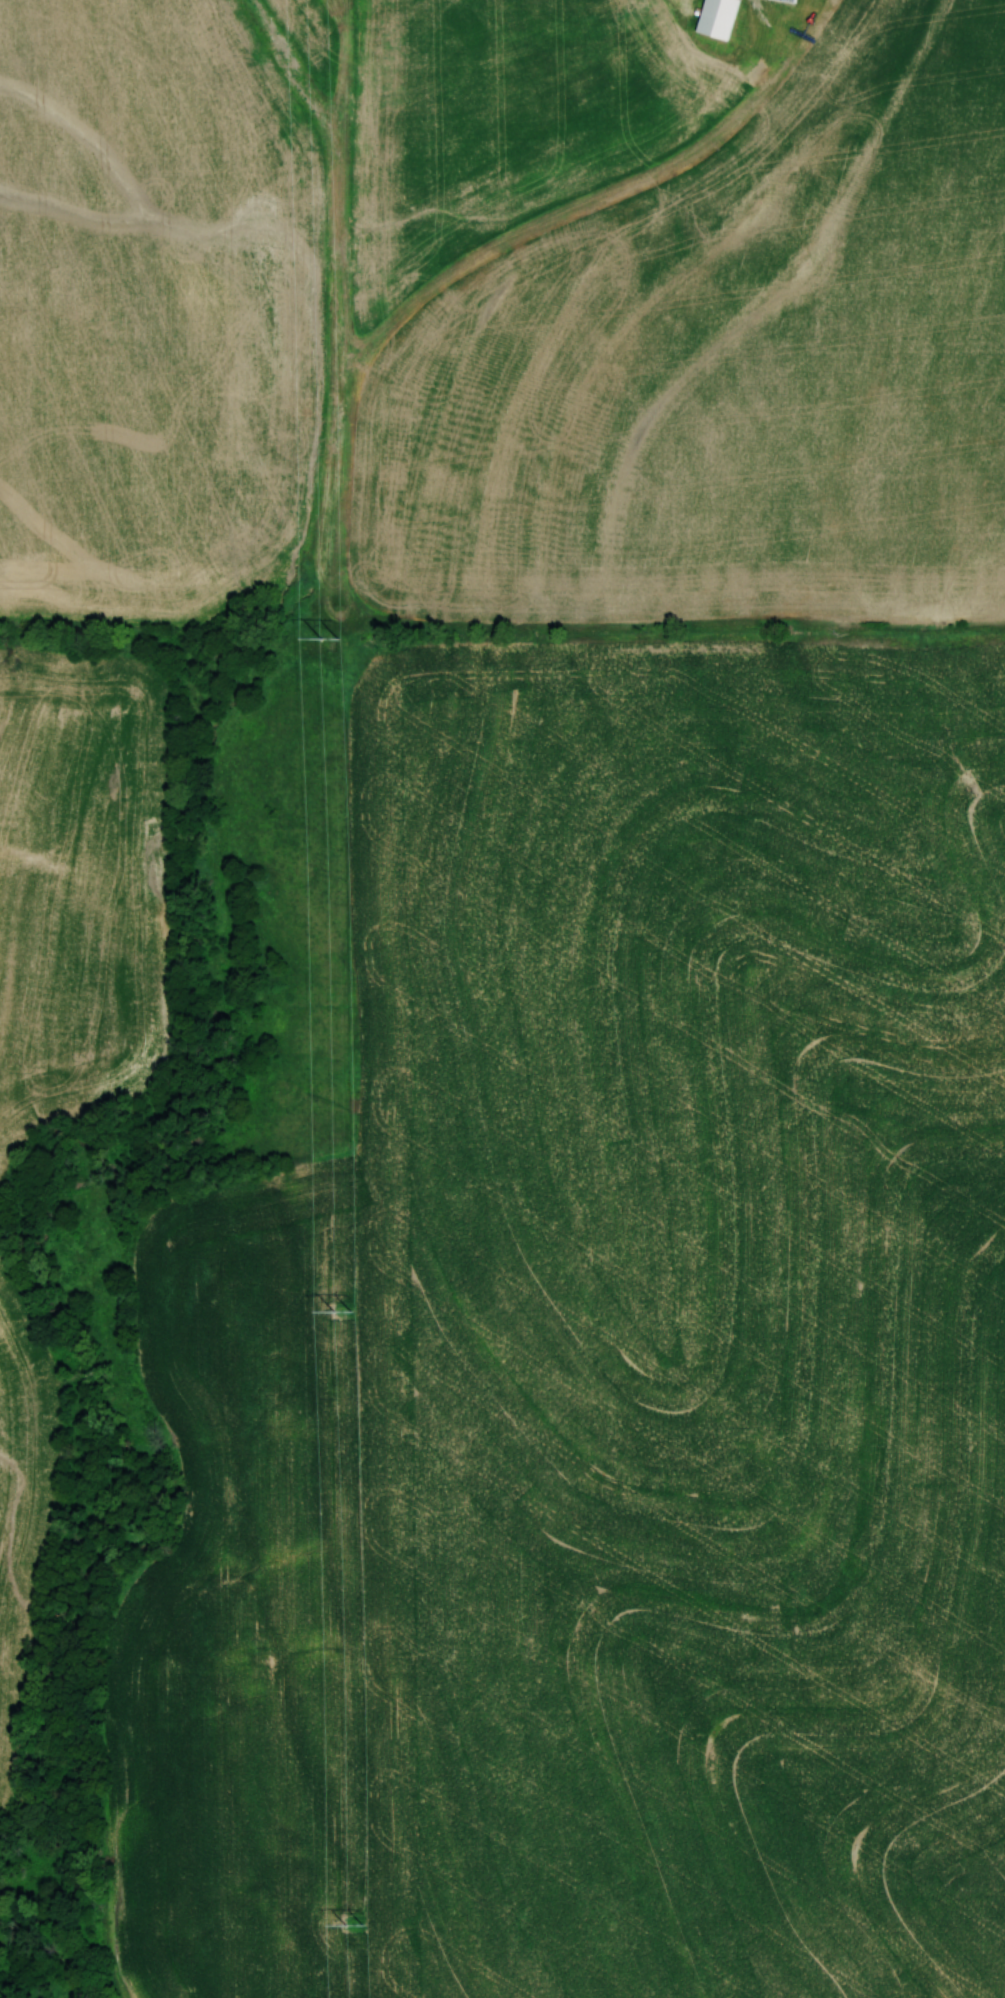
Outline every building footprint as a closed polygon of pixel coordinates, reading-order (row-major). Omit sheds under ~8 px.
[(736,41),(745,0),(705,0),(698,32),(736,41)]
